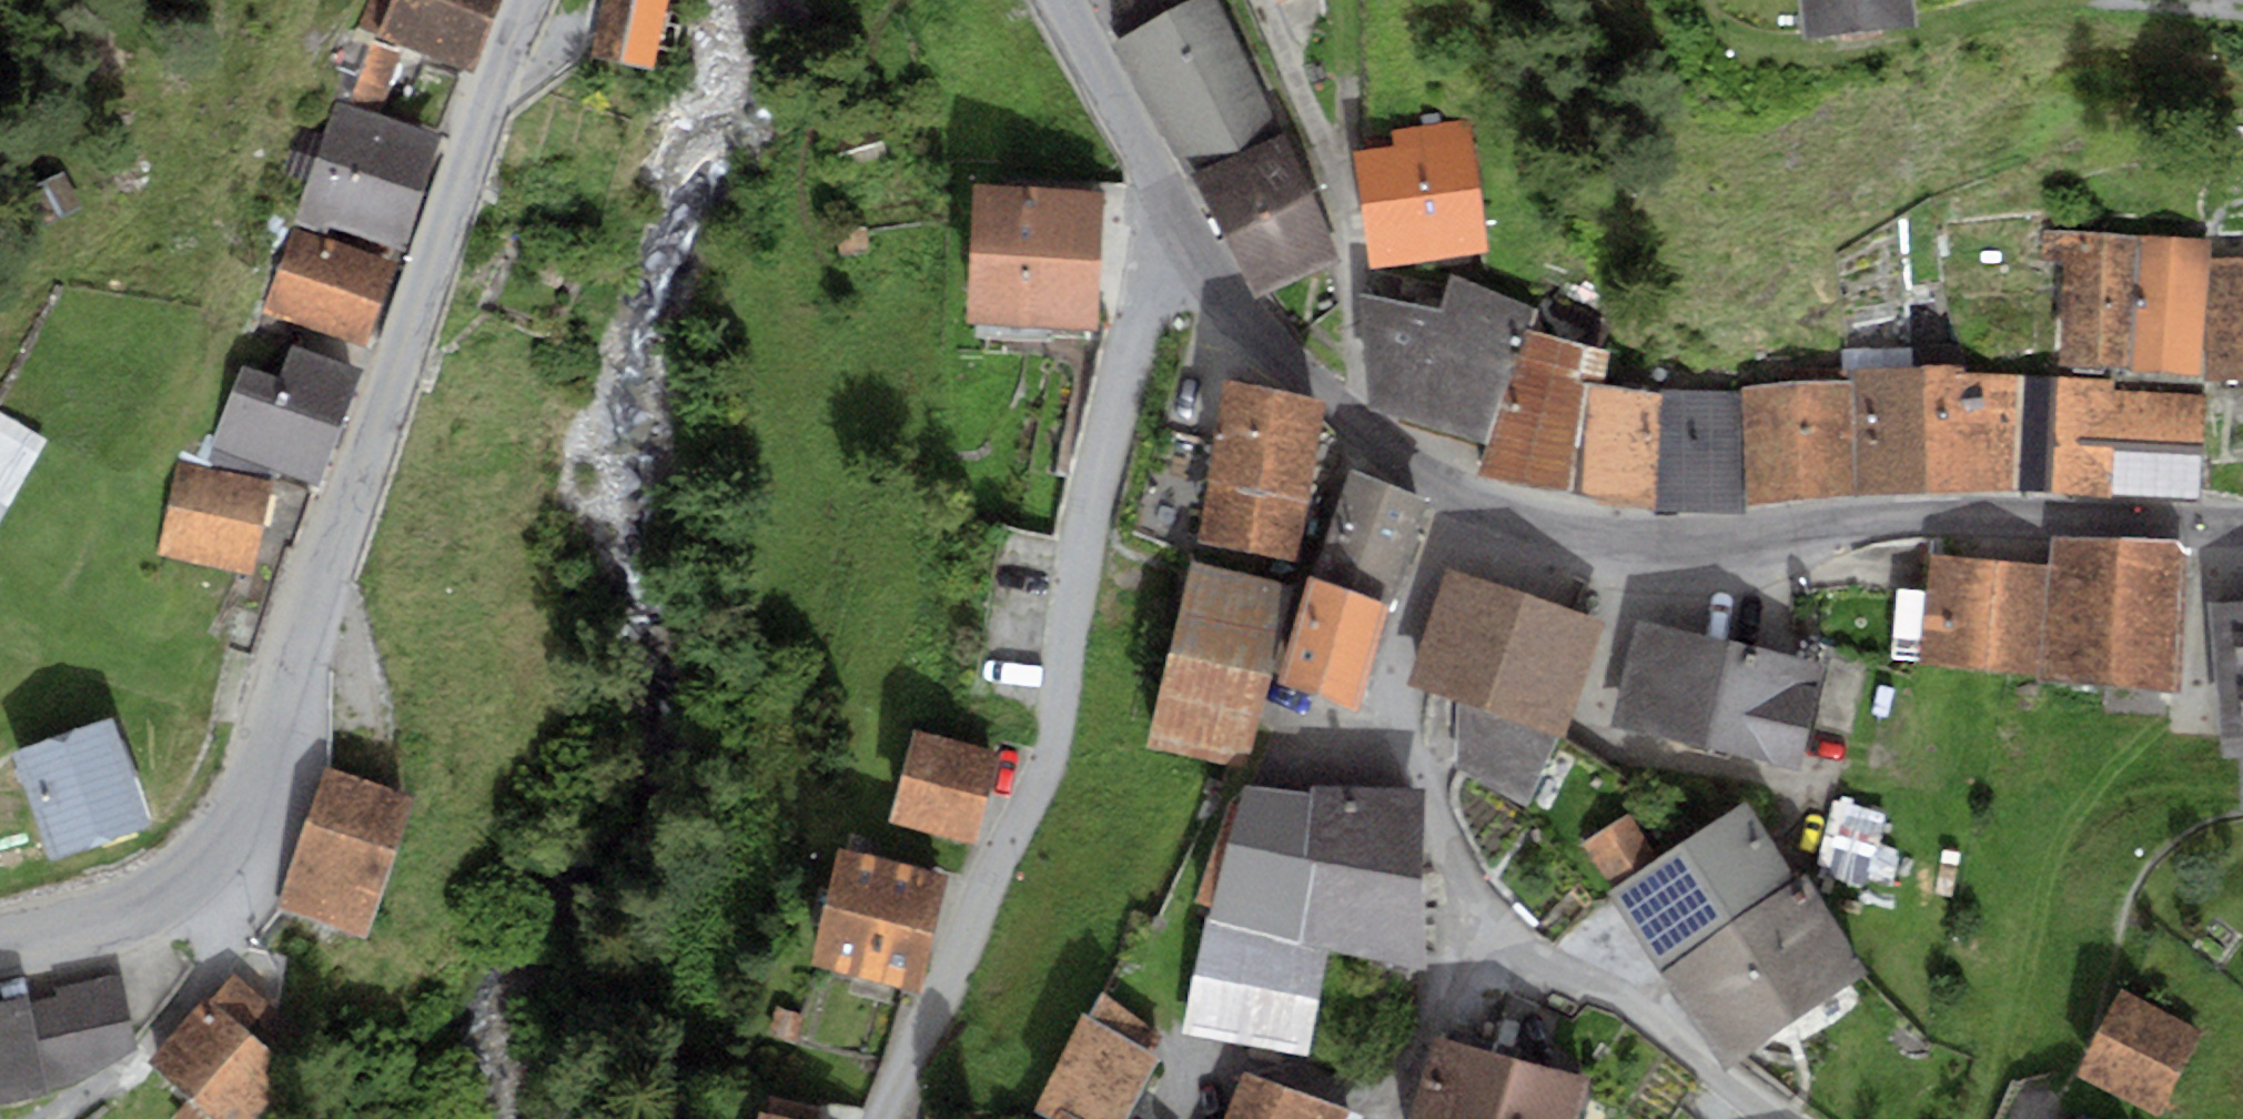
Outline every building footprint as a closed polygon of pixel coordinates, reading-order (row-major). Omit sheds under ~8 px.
[(473,69),(501,0),(367,0),(357,27),(473,69)] [(590,53),(671,70),(685,0),(601,0),(590,53)] [(1116,15),(1140,0),(1104,0),(1116,15)] [(1184,171),(1281,129),(1218,0),(1189,0),(1166,12),(1159,0),(1140,0),(1116,15),(1107,22),(1116,37),(1108,41),(1184,171)] [(1801,29),(1913,17),(1911,0),(1798,0),(1801,29)] [(351,35),(340,64),(391,83),(402,54),(351,35)] [(391,83),(340,64),(331,89),(382,107),(391,83)] [(337,99),(295,222),(327,234),(331,224),(376,239),(372,251),(399,260),(442,135),(337,99)] [(825,124),(832,155),(887,141),(879,110),(825,124)] [(1370,270),(1486,257),(1470,117),(1393,125),(1395,146),(1357,150),(1370,270)] [(1338,253),(1281,129),(1184,171),(1253,292),(1338,253)] [(1103,189),(974,180),(964,316),(1093,325),(1103,189)] [(293,228),(265,310),(368,345),(396,263),(293,228)] [(866,228),(833,232),(836,257),(869,253),(866,228)] [(2141,234),(2039,228),(2039,259),(2066,264),(2058,360),(2129,367),(2141,234)] [(2209,240),(2141,234),(2129,367),(2198,373),(2209,240)] [(2212,260),(2207,380),(2242,379),(2242,259),(2212,260)] [(1490,444),(1526,324),(1532,309),(1452,276),(1438,307),(1362,295),(1366,404),(1490,444)] [(1578,493),(1596,382),(1604,383),(1610,350),(1526,324),(1490,444),(1481,470),(1578,493)] [(1901,345),(1846,347),(1853,494),(1927,490),(1922,365),(1902,366),(1901,345)] [(243,362),(211,443),(316,484),(360,374),(293,348),(281,376),(243,362)] [(1951,364),(1922,365),(1927,490),(2013,489),(2013,375),(1952,372),(1951,364)] [(2201,499),(2204,396),(2110,390),(2110,379),(2013,375),(2013,489),(2201,499)] [(1198,539),(1294,559),(1322,401),(1226,380),(1198,539)] [(1652,509),(1662,392),(1604,383),(1596,382),(1578,493),(1652,509)] [(1853,494),(1848,384),(1745,387),(1749,498),(1853,494)] [(1738,510),(1735,391),(1662,392),(1652,509),(1738,510)] [(43,438),(0,416),(0,520),(43,438)] [(177,464),(156,555),(249,577),(270,486),(177,464)] [(1350,469),(1314,574),(1387,602),(1392,603),(1427,497),(1350,469)] [(1192,559),(1146,745),(1246,765),(1268,675),(1284,584),(1192,559)] [(1940,579),(1929,683),(2179,709),(2193,576),(2061,562),(2058,591),(1940,579)] [(1602,621),(1449,570),(1413,684),(1455,700),(1456,767),(1522,803),(1561,732),(1602,621)] [(1387,602),(1314,574),(1310,572),(1276,676),(1357,708),(1387,602)] [(1781,654),(1640,619),(1614,720),(1799,769),(1825,665),(1781,654)] [(2216,633),(2228,781),(2242,780),(2242,631),(2216,633)] [(14,750),(50,849),(144,815),(141,806),(108,716),(14,750)] [(917,724),(889,814),(971,840),(999,750),(917,724)] [(326,767),(279,897),(365,928),(412,798),(326,767)] [(1310,791),(1245,784),(1229,844),(1215,840),(1196,900),(1214,904),(1210,918),(1303,944),(1310,791)] [(1417,788),(1310,784),(1310,791),(1303,944),(1419,967),(1417,788)] [(1583,844),(1660,966),(1795,881),(1744,801),(1656,856),(1629,814),(1583,844)] [(840,846),(811,963),(916,989),(945,873),(840,846)] [(1795,881),(1660,966),(1721,1062),(1865,970),(1804,875),(1795,881)] [(1206,921),(1181,1032),(1250,1043),(1269,940),(1206,921)] [(1325,954),(1269,940),(1250,1043),(1308,1054),(1325,954)] [(65,1089),(137,1045),(122,971),(50,985),(52,993),(31,997),(30,992),(0,998),(0,1102),(65,1089)] [(235,971),(211,998),(262,1042),(285,1015),(235,971)] [(1037,1108),(1056,1115),(1067,1118),(1127,1118),(1157,1057),(1161,1035),(1104,991),(1089,1016),(1082,1011),(1037,1108)] [(2121,993),(2076,1074),(2158,1118),(2203,1038),(2121,993)] [(209,996),(152,1061),(190,1095),(171,1116),(175,1118),(257,1118),(297,1073),(262,1042),(211,998),(209,996)] [(775,1007),(765,1032),(796,1044),(805,1019),(775,1007)] [(1513,1055),(1433,1032),(1407,1118),(1491,1118),(1513,1055)] [(1491,1118),(1578,1118),(1591,1080),(1513,1055),(1491,1118)] [(1225,1118),(1346,1118),(1351,1109),(1245,1076),(1225,1118)] [(760,1111),(758,1118),(820,1118),(823,1106),(766,1094),(762,1112),(760,1111)] [(2078,1111),(2074,1118),(2094,1118),(2078,1111)]
